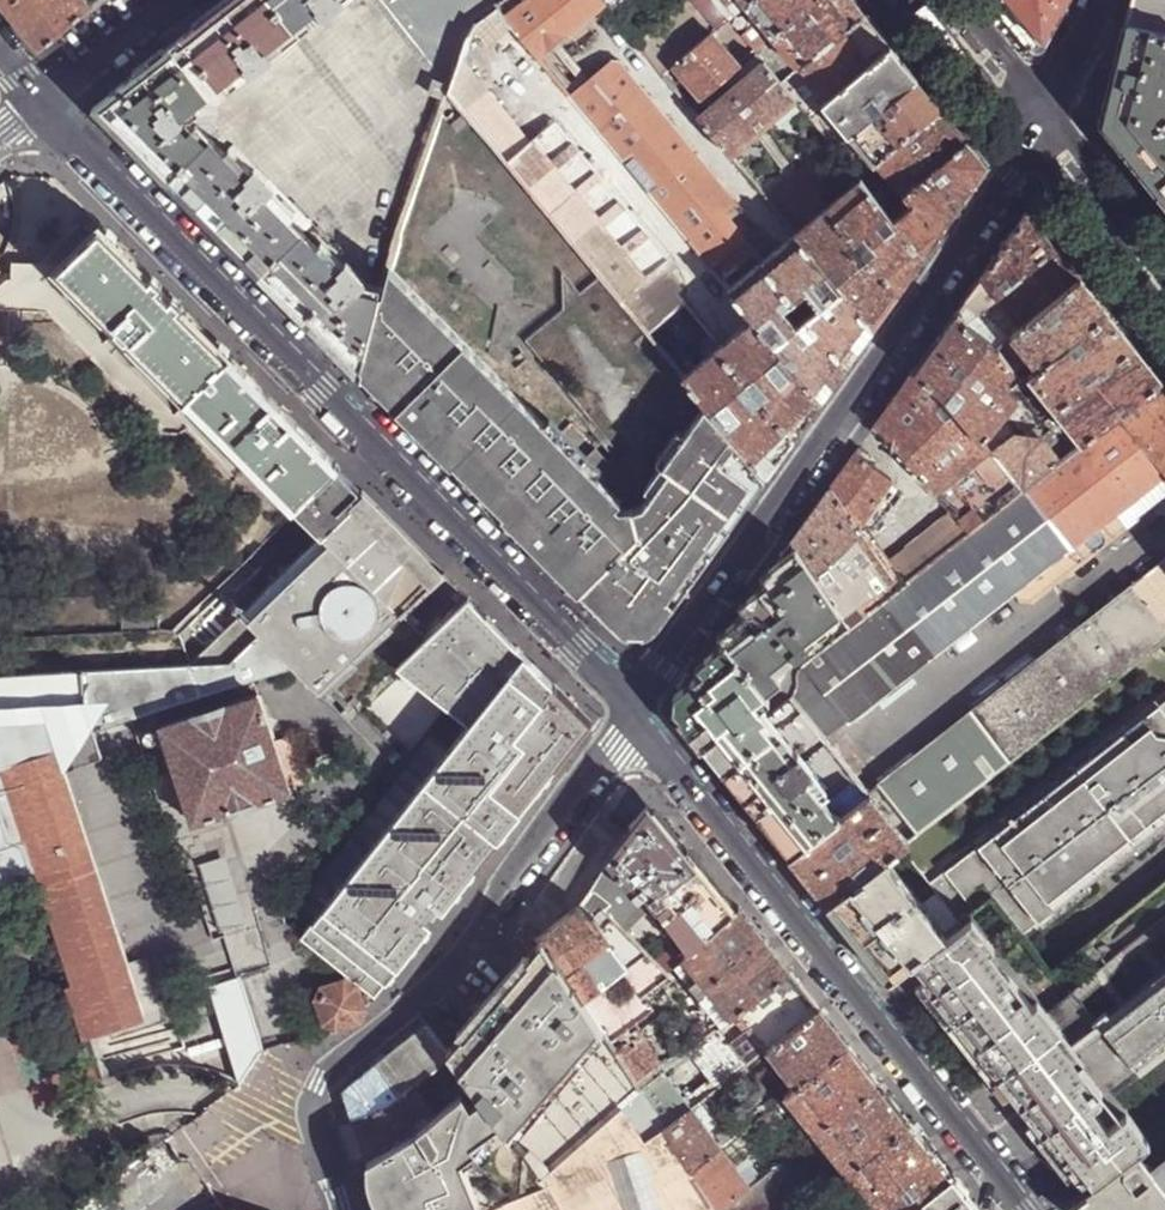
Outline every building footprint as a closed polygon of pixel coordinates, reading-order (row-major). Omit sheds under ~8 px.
[(51,40),(91,8),(85,0),(0,0),(0,1),(20,25),(40,49),(51,40)] [(382,297),(390,268),(402,225),(449,98),(451,99),(454,85),(387,0),(231,0),(143,70),(94,109),(156,172),(325,343),(359,378),(360,375),(382,297)] [(500,8),(510,0),(387,0),(454,85),(460,60),(467,37),(477,24),(495,10),(496,11),(500,8)] [(604,0),(533,0),(505,22),(532,55),(537,60),(568,34),(607,4),(604,0)] [(607,4),(612,9),(622,0),(604,0),(607,4)] [(695,0),(689,0),(647,35),(638,42),(637,43),(663,75),(674,66),(712,33),(716,31),(719,28),(695,0)] [(742,0),(695,0),(719,28),(746,5),(742,0)] [(746,5),(757,18),(773,38),(817,0),(752,0),(746,5)] [(773,38),(799,70),(864,15),(851,0),(817,0),(773,38)] [(1042,43),(1045,42),(1052,32),(1059,21),(1065,9),(1069,0),(1006,0),(1042,43)] [(1132,3),(1128,23),(1164,32),(1164,0),(1133,0),(1132,3)] [(757,18),(746,5),(719,28),(716,31),(727,44),(741,33),(757,18)] [(877,31),(864,15),(799,70),(827,102),(892,48),(877,31)] [(756,52),(773,38),(757,18),(741,33),(745,39),(756,52)] [(1128,23),(1103,119),(1122,142),(1144,170),(1164,197),(1164,32),(1128,23)] [(638,42),(647,35),(640,26),(631,33),(638,42)] [(728,53),(712,33),(674,66),(700,99),(724,80),(755,53),(756,52),(745,39),(728,53)] [(537,60),(568,97),(599,70),(568,34),(537,60)] [(799,70),(773,38),(756,52),(755,53),(763,63),(781,85),(799,70)] [(900,59),(892,48),(827,102),(809,117),(831,145),(834,149),(848,138),(853,133),(918,80),(900,59)] [(451,99),(462,113),(487,92),(460,60),(454,85),(451,99)] [(568,97),(690,243),(716,222),(737,203),(620,62),(610,61),(599,70),(568,97)] [(795,102),(781,85),(763,63),(732,90),(699,118),(731,157),(795,102)] [(827,102),(799,70),(781,85),(795,102),(809,117),(827,102)] [(927,91),(918,80),(853,133),(848,138),(873,168),(878,165),(942,109),(927,91)] [(462,113),(505,162),(537,135),(496,85),(487,92),(462,113)] [(952,121),(942,109),(878,165),(884,171),(889,176),(904,195),(968,140),(952,121)] [(657,327),(683,305),(685,304),(677,295),(682,291),(662,267),(671,260),(553,122),(537,135),(505,162),(649,334),(657,327)] [(988,165),(968,140),(904,195),(912,204),(895,220),(923,255),(930,245),(963,199),(988,165)] [(838,153),(834,149),(831,145),(778,191),(777,198),(803,230),(829,209),(828,207),(815,185),(810,177),(838,153)] [(815,185),(844,161),(838,153),(810,177),(815,185)] [(889,176),(884,171),(880,175),(884,180),(889,176)] [(856,183),(860,180),(856,174),(851,177),(856,183)] [(868,189),(860,180),(856,183),(828,207),(829,209),(897,291),(909,275),(923,255),(895,220),(886,210),(868,189)] [(886,210),(897,201),(880,181),(868,189),(886,210)] [(912,204),(904,195),(897,201),(886,210),(895,220),(912,204)] [(736,247),(743,241),(742,239),(752,232),(757,228),(737,203),(716,222),(736,247)] [(890,302),(897,291),(829,209),(803,230),(796,235),(872,326),(881,315),(890,302)] [(1007,239),(982,274),(1000,291),(1053,247),(1040,230),(1026,212),(1007,239)] [(711,268),(736,247),(716,222),(690,243),(711,268)] [(743,241),(753,252),(771,236),(761,224),(757,228),(752,232),(742,239),(743,241)] [(187,314),(101,227),(56,272),(188,406),(191,404),(234,361),(187,314)] [(858,346),(872,326),(796,235),(795,234),(780,247),(762,263),(845,364),(858,346)] [(719,279),(753,252),(743,241),(736,247),(711,268),(716,275),(719,279)] [(1065,261),(1053,247),(1000,291),(994,296),(1020,327),(1079,280),(1065,261)] [(833,381),(845,364),(762,263),(728,290),(738,302),(753,319),(820,400),(833,381)] [(382,297),(360,375),(577,594),(638,534),(631,509),(619,508),(616,505),(620,500),(390,268),(382,297)] [(975,283),(954,313),(963,322),(994,296),(1000,291),(982,274),(975,283)] [(736,303),(738,302),(728,290),(719,279),(716,275),(704,285),(722,315),(736,303)] [(1092,295),(1079,280),(1020,327),(1010,336),(1025,355),(1037,369),(1106,313),(1092,295)] [(736,303),(722,315),(730,325),(744,313),(736,303)] [(667,340),(694,317),(683,305),(657,327),(661,332),(667,340)] [(930,348),(913,371),(942,395),(980,441),(1016,396),(1002,387),(1004,383),(999,380),(1011,367),(994,349),(963,322),(954,313),(930,348)] [(1122,331),(1106,313),(1037,369),(1027,376),(1032,383),(1054,410),(1133,347),(1122,331)] [(805,421),(820,400),(753,319),(719,348),(748,381),(755,375),(767,391),(760,397),(794,437),(805,421)] [(661,332),(657,327),(649,334),(652,339),(656,335),(661,332)] [(652,339),(659,347),(663,344),(656,335),(652,339)] [(1010,336),(994,349),(1011,367),(1025,355),(1010,336)] [(1143,360),(1133,347),(1054,410),(1066,425),(1081,443),(1120,413),(1160,381),(1143,360)] [(780,456),(794,437),(760,397),(752,404),(740,388),(748,381),(719,348),(685,377),(707,404),(766,475),(780,456)] [(280,408),(234,361),(191,404),(247,461),(295,509),(330,476),(338,468),(280,408)] [(942,395),(913,371),(894,397),(874,425),(933,492),(986,448),(980,441),(942,395)] [(748,381),(760,397),(767,391),(755,375),(748,381)] [(1027,376),(1022,380),(1015,387),(1020,393),(1032,383),(1027,376)] [(752,404),(760,397),(748,381),(740,388),(752,404)] [(1160,381),(1120,413),(1164,471),(1164,387),(1160,381)] [(638,534),(577,594),(615,632),(655,629),(671,607),(705,560),(728,527),(766,475),(707,404),(663,465),(669,469),(642,505),(631,509),(638,534)] [(1068,453),(1059,461),(1022,491),(968,532),(964,535),(898,587),(889,595),(935,654),(1024,585),(1028,590),(1044,592),(1136,520),(1134,517),(1164,493),(1164,471),(1120,413),(1081,443),(1075,449),(1068,453)] [(1050,431),(1068,453),(1075,449),(1060,430),(1063,428),(1058,422),(1051,423),(1048,419),(1044,423),(1050,431)] [(1022,491),(1059,461),(1068,453),(1050,431),(1040,438),(1014,436),(991,454),(1022,491)] [(968,532),(1022,491),(991,454),(986,448),(933,492),(953,514),(968,532)] [(848,461),(830,488),(857,527),(891,480),(855,452),(848,461)] [(63,769),(102,756),(94,731),(127,720),(290,666),(292,669),(318,694),(399,615),(374,590),(409,556),(354,501),(330,476),(295,509),(319,534),(255,597),(237,614),(224,600),(218,594),(176,634),(195,655),(184,666),(0,677),(0,882),(35,871),(71,982),(65,984),(83,1038),(108,1029),(144,1017),(162,1011),(152,992),(138,997),(127,963),(63,769)] [(803,526),(791,541),(839,611),(850,625),(889,595),(898,587),(885,568),(857,527),(830,488),(803,526)] [(354,501),(409,556),(374,590),(399,615),(441,572),(362,493),(354,501)] [(898,587),(964,535),(968,532),(953,514),(885,568),(898,587)] [(850,625),(839,611),(791,541),(749,600),(678,700),(679,717),(734,786),(772,834),(789,856),(838,817),(867,792),(779,681),(850,625)] [(1161,564),(1160,563),(969,712),(877,785),(916,833),(1163,639),(1164,637),(1164,570),(1161,564)] [(237,614),(255,597),(242,583),(224,600),(237,614)] [(425,676),(470,721),(303,937),(375,997),(468,892),(500,849),(593,717),(470,593),(466,597),(413,650),(432,669),(425,676)] [(889,595),(850,625),(779,681),(867,792),(877,785),(969,712),(927,660),(935,654),(889,595)] [(406,656),(425,676),(432,669),(413,650),(406,656)] [(289,792),(258,694),(180,719),(161,725),(192,823),(289,792)] [(912,895),(944,935),(970,914),(989,900),(1018,937),(1164,821),(1164,697),(912,895)] [(838,817),(789,856),(812,886),(827,903),(867,872),(883,859),(916,833),(877,785),(867,792),(838,817)] [(646,803),(612,846),(609,861),(626,885),(631,889),(683,847),(668,829),(649,807),(646,803)] [(636,897),(643,892),(689,952),(734,911),(727,902),(700,868),(683,847),(631,889),(636,897)] [(631,889),(626,885),(609,861),(588,890),(578,903),(590,913),(597,924),(606,913),(618,924),(620,927),(623,929),(646,909),(636,897),(631,889)] [(927,949),(867,872),(827,903),(861,947),(887,980),(903,967),(927,949)] [(597,991),(594,987),(599,983),(582,961),(606,939),(620,927),(618,924),(606,913),(597,924),(590,913),(578,903),(551,924),(540,934),(543,940),(581,997),(584,1001),(597,991)] [(709,990),(731,1017),(739,1011),(789,970),(761,935),(739,907),(734,911),(689,952),(683,958),(703,981),(695,987),(702,995),(709,990)] [(1072,1042),(970,914),(944,935),(927,949),(903,967),(936,1007),(993,1078),(996,1076),(1022,1109),(1019,1115),(1019,1124),(1023,1132),(1072,1194),(1066,1199),(1071,1205),(1138,1152),(1164,1130),(1164,1123),(1147,1137),(1108,1088),(1164,1042),(1164,967),(1072,1042)] [(559,1044),(595,1018),(584,1001),(581,997),(543,940),(541,942),(531,953),(511,975),(558,1036),(559,1044)] [(657,962),(668,972),(677,964),(679,963),(682,958),(674,947),(657,962)] [(623,974),(641,993),(668,975),(666,973),(668,972),(657,962),(646,952),(623,974)] [(679,963),(677,964),(695,987),(703,981),(683,958),(682,958),(679,963)] [(127,963),(138,997),(152,992),(138,960),(127,963)] [(739,1011),(767,1048),(819,1008),(800,984),(789,970),(739,1011)] [(456,1040),(445,1053),(448,1056),(468,1083),(478,1096),(493,1116),(539,1178),(624,1106),(643,1090),(621,1056),(608,1039),(598,1024),(595,1018),(559,1044),(558,1036),(511,975),(501,987),(456,1040)] [(238,978),(210,986),(240,1083),(250,1071),(259,1059),(262,1055),(261,1051),(238,978)] [(334,1025),(354,1018),(359,1008),(352,988),(343,983),(321,990),(317,999),(323,1019),(334,1025)] [(702,995),(724,1023),(731,1017),(709,990),(702,995)] [(598,1024),(608,1039),(628,1026),(654,1009),(641,995),(598,1024)] [(767,1048),(797,1086),(848,1045),(830,1023),(819,1008),(767,1048)] [(165,1019),(162,1011),(144,1017),(108,1029),(111,1037),(165,1019)] [(744,1067),(767,1048),(739,1011),(731,1017),(724,1023),(668,1069),(643,1090),(668,1128),(692,1108),(702,1100),(732,1077),(739,1071),(744,1067)] [(397,1050),(378,1065),(399,1095),(413,1084),(415,1082),(420,1078),(437,1065),(448,1056),(445,1053),(426,1026),(397,1050)] [(608,1039),(621,1056),(627,1051),(622,1044),(635,1036),(628,1026),(608,1039)] [(639,1044),(635,1036),(622,1044),(627,1051),(639,1044)] [(621,1056),(643,1090),(668,1069),(649,1044),(632,1054),(627,1051),(621,1056)] [(786,1095),(815,1133),(878,1083),(859,1060),(848,1045),(797,1086),(786,1095)] [(468,1083),(448,1056),(437,1065),(458,1092),(460,1090),(468,1083)] [(345,1091),(355,1123),(386,1105),(399,1095),(378,1065),(360,1079),(345,1091)] [(744,1067),(739,1071),(743,1077),(749,1071),(744,1067)] [(732,1077),(702,1100),(709,1109),(739,1085),(732,1077)] [(424,1084),(420,1078),(415,1082),(419,1087),(424,1084)] [(848,1174),(910,1123),(891,1099),(878,1083),(815,1133),(848,1174)] [(386,1105),(355,1123),(366,1157),(369,1155),(376,1150),(412,1126),(434,1109),(413,1084),(399,1095),(386,1105)] [(469,1102),(460,1090),(458,1092),(434,1109),(412,1126),(376,1150),(391,1186),(493,1116),(478,1096),(469,1102)] [(649,1140),(666,1129),(668,1128),(643,1090),(624,1106),(649,1140)] [(487,1209),(716,1209),(692,1170),(666,1129),(649,1140),(624,1106),(539,1178),(545,1185),(487,1209)] [(666,1129),(692,1170),(721,1147),(692,1108),(668,1128),(666,1129)] [(743,1129),(739,1132),(745,1139),(769,1120),(767,1118),(771,1114),(768,1110),(751,1124),(743,1129)] [(735,1120),(743,1129),(751,1124),(744,1114),(735,1120)] [(378,1194),(383,1209),(487,1209),(545,1185),(539,1178),(493,1116),(391,1186),(383,1189),(377,1191),(378,1194)] [(910,1123),(848,1174),(877,1209),(909,1209),(952,1175),(929,1146),(910,1123)] [(751,1186),(732,1162),(721,1147),(692,1170),(716,1209),(719,1209),(751,1186)] [(391,1186),(376,1150),(369,1155),(383,1189),(391,1186)] [(1151,1169),(1138,1152),(1071,1205),(1068,1207),(1071,1209),(1164,1209),(1164,1157),(1151,1169)] [(751,1186),(760,1178),(742,1154),(732,1162),(751,1186)] [(806,1189),(782,1160),(760,1178),(751,1186),(719,1209),(780,1209),(806,1189)] [(834,1177),(838,1181),(844,1176),(841,1171),(834,1177)] [(965,1192),(952,1175),(909,1209),(980,1209),(965,1192)] [(808,1192),(815,1200),(820,1195),(814,1187),(808,1192)]
